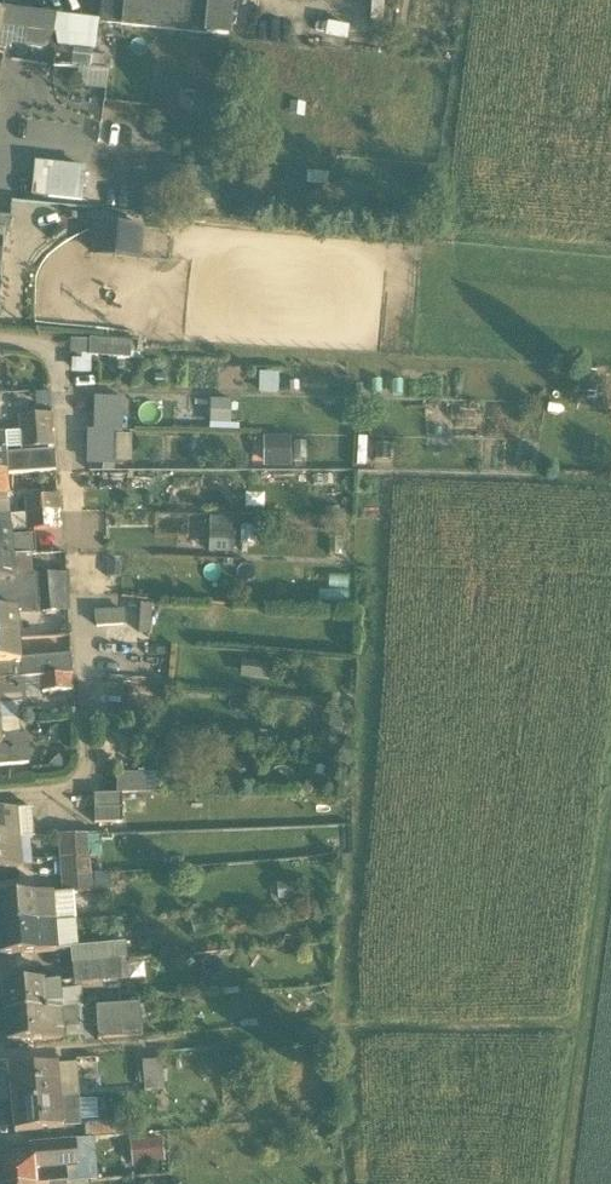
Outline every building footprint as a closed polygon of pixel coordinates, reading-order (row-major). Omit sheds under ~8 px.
[(207,35),(211,5),(169,0),(106,0),(103,23),(207,35)] [(211,5),(207,35),(243,39),(248,0),(169,0),(211,5)] [(0,17),(0,18),(0,36),(12,38),(15,42),(22,43),(24,46),(43,49),(46,46),(52,34),(57,35),(59,48),(93,52),(96,21),(55,17),(55,16),(0,9),(0,17)] [(77,90),(106,92),(108,71),(79,69),(77,90)] [(29,195),(72,201),(76,172),(33,166),(29,195)] [(9,237),(10,218),(0,218),(0,235),(1,235),(1,236),(9,237)] [(95,256),(140,260),(143,230),(98,226),(95,256)] [(89,355),(90,340),(70,340),(69,354),(81,355),(89,355)] [(91,358),(130,360),(131,343),(90,340),(89,355),(89,358),(91,358)] [(89,358),(89,355),(81,355),(81,361),(72,360),(71,374),(90,375),(91,358),(89,358)] [(259,374),(259,393),(278,393),(278,374),(259,374)] [(50,393),(35,394),(36,407),(50,407),(50,393)] [(95,399),(95,432),(116,433),(116,416),(122,417),(123,400),(95,399)] [(210,400),(209,426),(231,426),(231,400),(210,400)] [(20,417),(21,434),(54,431),(53,415),(20,417)] [(54,432),(54,431),(21,434),(22,450),(53,448),(52,432),(54,432)] [(116,436),(116,433),(95,432),(89,432),(88,464),(115,464),(115,462),(116,436)] [(21,434),(2,435),(4,451),(22,450),(21,434)] [(132,436),(116,436),(115,462),(131,463),(132,436)] [(263,437),(264,468),(290,468),(289,437),(263,437)] [(54,452),(4,456),(5,476),(32,474),(56,472),(54,452)] [(27,499),(28,515),(59,513),(60,513),(59,497),(41,498),(27,499)] [(0,502),(0,517),(9,517),(7,501),(0,502)] [(61,529),(59,513),(28,515),(29,531),(44,530),(61,529)] [(209,516),(208,554),(232,554),(233,517),(209,516)] [(0,517),(0,532),(9,532),(9,517),(0,517)] [(241,517),(240,547),(254,548),(255,517),(241,517)] [(12,557),(10,538),(9,532),(0,532),(0,558),(12,557)] [(34,536),(10,538),(12,557),(30,556),(36,556),(34,536)] [(14,582),(32,580),(30,556),(12,557),(14,582)] [(14,582),(12,557),(0,558),(0,583),(14,582)] [(66,578),(47,579),(49,596),(67,594),(68,594),(66,578)] [(34,597),(49,596),(47,579),(33,580),(34,597)] [(0,583),(0,599),(13,598),(34,597),(33,580),(32,580),(14,582),(0,583)] [(67,594),(49,596),(50,612),(69,610),(67,594)] [(49,596),(34,597),(35,613),(50,612),(49,596)] [(16,614),(35,613),(34,597),(13,598),(14,613),(16,613),(16,614)] [(0,599),(0,614),(14,613),(13,598),(0,599)] [(138,634),(150,635),(152,606),(140,605),(138,634)] [(95,613),(97,628),(123,626),(122,611),(95,613)] [(18,639),(16,614),(16,613),(14,613),(0,614),(0,640),(18,639)] [(19,665),(20,665),(18,639),(0,640),(0,666),(19,665)] [(69,661),(54,662),(55,677),(70,676),(69,661)] [(40,678),(55,677),(54,662),(39,664),(40,678)] [(241,662),(239,679),(269,682),(271,664),(241,662)] [(20,679),(40,678),(39,664),(20,665),(19,665),(20,679)] [(0,666),(0,681),(4,680),(13,680),(20,679),(19,665),(0,666)] [(70,676),(55,677),(56,695),(73,694),(72,676),(70,676)] [(41,696),(56,695),(55,677),(40,678),(41,696)] [(4,680),(5,687),(0,687),(0,697),(14,696),(13,680),(4,680)] [(20,721),(18,696),(14,696),(0,697),(0,722),(20,721)] [(20,721),(0,722),(0,738),(21,736),(20,721)] [(11,768),(33,767),(31,735),(21,736),(0,738),(0,750),(10,750),(11,768)] [(11,768),(10,750),(0,750),(0,769),(11,768)] [(118,776),(118,796),(148,795),(147,775),(118,776)] [(147,775),(148,795),(159,795),(158,775),(147,775)] [(123,827),(123,797),(95,797),(94,826),(123,827)] [(129,802),(129,826),(141,826),(141,802),(129,802)] [(31,810),(17,811),(20,840),(29,839),(33,839),(31,810)] [(20,840),(17,811),(0,812),(0,841),(20,840)] [(59,838),(61,879),(90,877),(89,859),(87,837),(59,838)] [(87,837),(89,859),(100,858),(99,837),(87,837)] [(20,840),(22,869),(32,868),(29,839),(20,840)] [(20,840),(0,841),(0,870),(22,869),(20,840)] [(107,875),(92,877),(93,893),(108,892),(107,875)] [(92,877),(90,877),(61,879),(63,895),(63,896),(71,895),(93,893),(92,877)] [(263,889),(265,907),(297,905),(296,887),(263,889)] [(53,925),(51,895),(0,900),(0,929),(53,925)] [(63,895),(51,895),(53,925),(74,923),(71,895),(63,896),(63,895)] [(76,950),(74,923),(53,925),(55,951),(70,950),(76,950)] [(53,925),(0,929),(0,958),(56,953),(55,951),(53,925)] [(127,946),(107,947),(108,964),(128,962),(127,946)] [(70,950),(71,967),(108,964),(107,947),(76,950),(70,950)] [(128,962),(108,964),(71,967),(72,986),(129,981),(128,962)] [(2,987),(4,1016),(61,1011),(59,993),(58,982),(2,987)] [(61,1011),(83,1009),(82,991),(59,993),(61,1011)] [(117,1021),(119,1039),(140,1037),(138,1004),(95,1008),(96,1023),(117,1021)] [(83,1009),(61,1011),(63,1030),(85,1029),(83,1009)] [(63,1040),(63,1030),(61,1011),(4,1016),(7,1045),(63,1040)] [(96,1023),(97,1041),(119,1039),(117,1021),(96,1023)] [(142,1064),(144,1094),(164,1092),(161,1062),(142,1064)] [(71,1066),(56,1067),(60,1101),(74,1099),(71,1066)] [(11,1105),(60,1101),(56,1067),(8,1072),(11,1105)] [(74,1099),(60,1101),(62,1128),(79,1127),(78,1117),(113,1114),(113,1112),(112,1100),(112,1096),(74,1099)] [(112,1100),(113,1112),(126,1111),(124,1099),(112,1100)] [(62,1130),(62,1128),(60,1101),(11,1105),(14,1134),(62,1130)] [(85,1126),(86,1138),(125,1135),(124,1123),(85,1126)] [(74,1141),(76,1170),(65,1171),(67,1183),(75,1183),(89,1183),(97,1182),(94,1140),(74,1141)] [(34,1162),(35,1171),(65,1169),(65,1171),(76,1170),(74,1141),(30,1145),(32,1162),(34,1162)] [(163,1141),(130,1143),(132,1167),(165,1164),(163,1141)] [(35,1171),(34,1162),(32,1162),(0,1165),(0,1183),(36,1183),(35,1171)] [(35,1171),(36,1183),(67,1183),(65,1171),(65,1169),(35,1171)]
